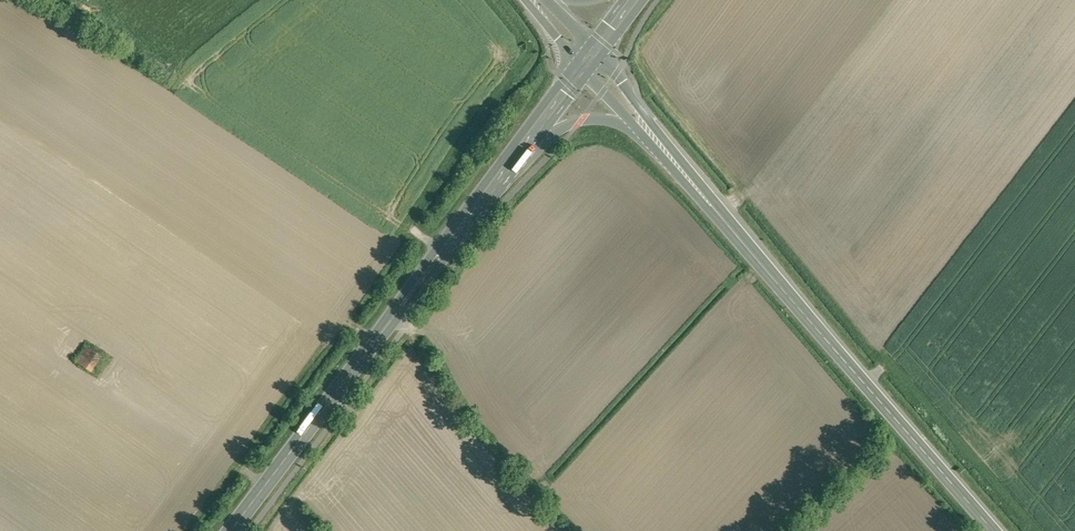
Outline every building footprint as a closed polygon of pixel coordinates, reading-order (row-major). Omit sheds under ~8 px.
[(439,356),(423,338),(414,346),(430,364),(439,356)] [(87,346),(77,362),(90,370),(100,354),(87,346)]
